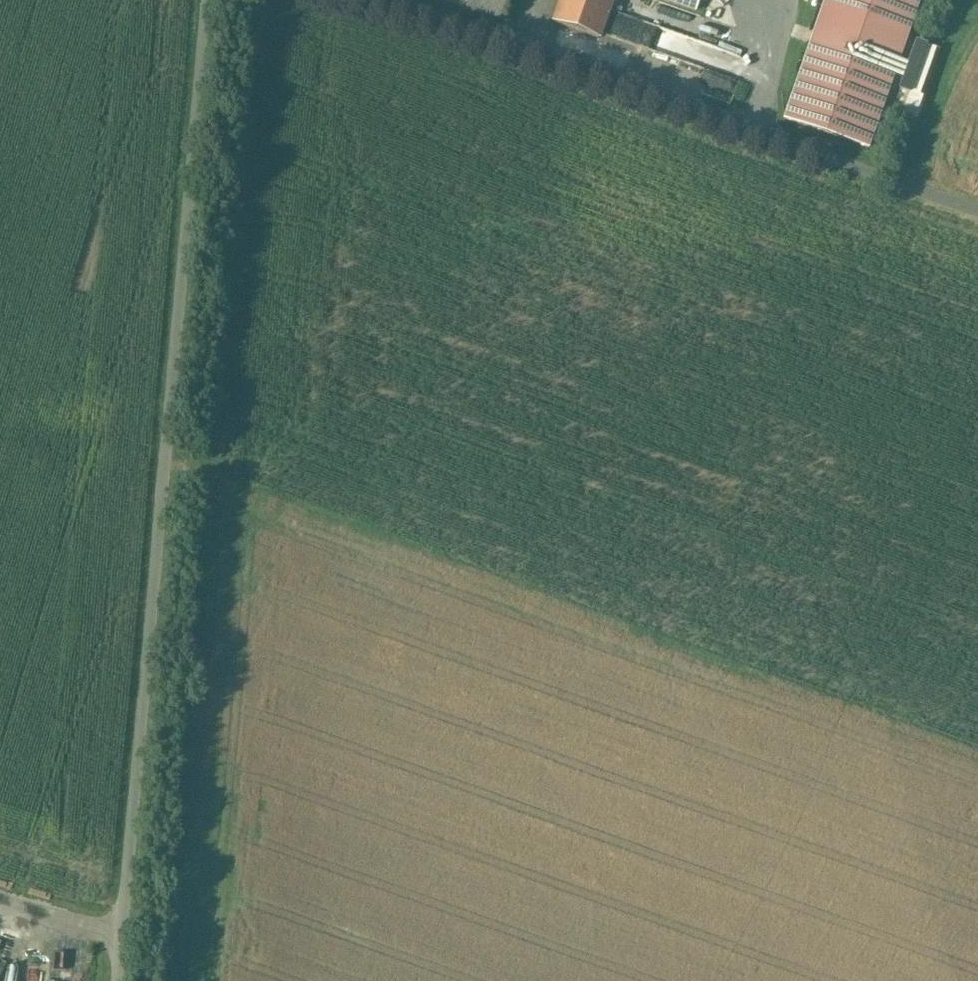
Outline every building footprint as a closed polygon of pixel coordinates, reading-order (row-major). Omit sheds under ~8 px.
[(552,23),(598,39),(612,0),(560,0),(552,23)] [(694,10),(698,0),(664,0),(694,10)] [(783,119),(867,148),(919,0),(824,0),(783,119)]
